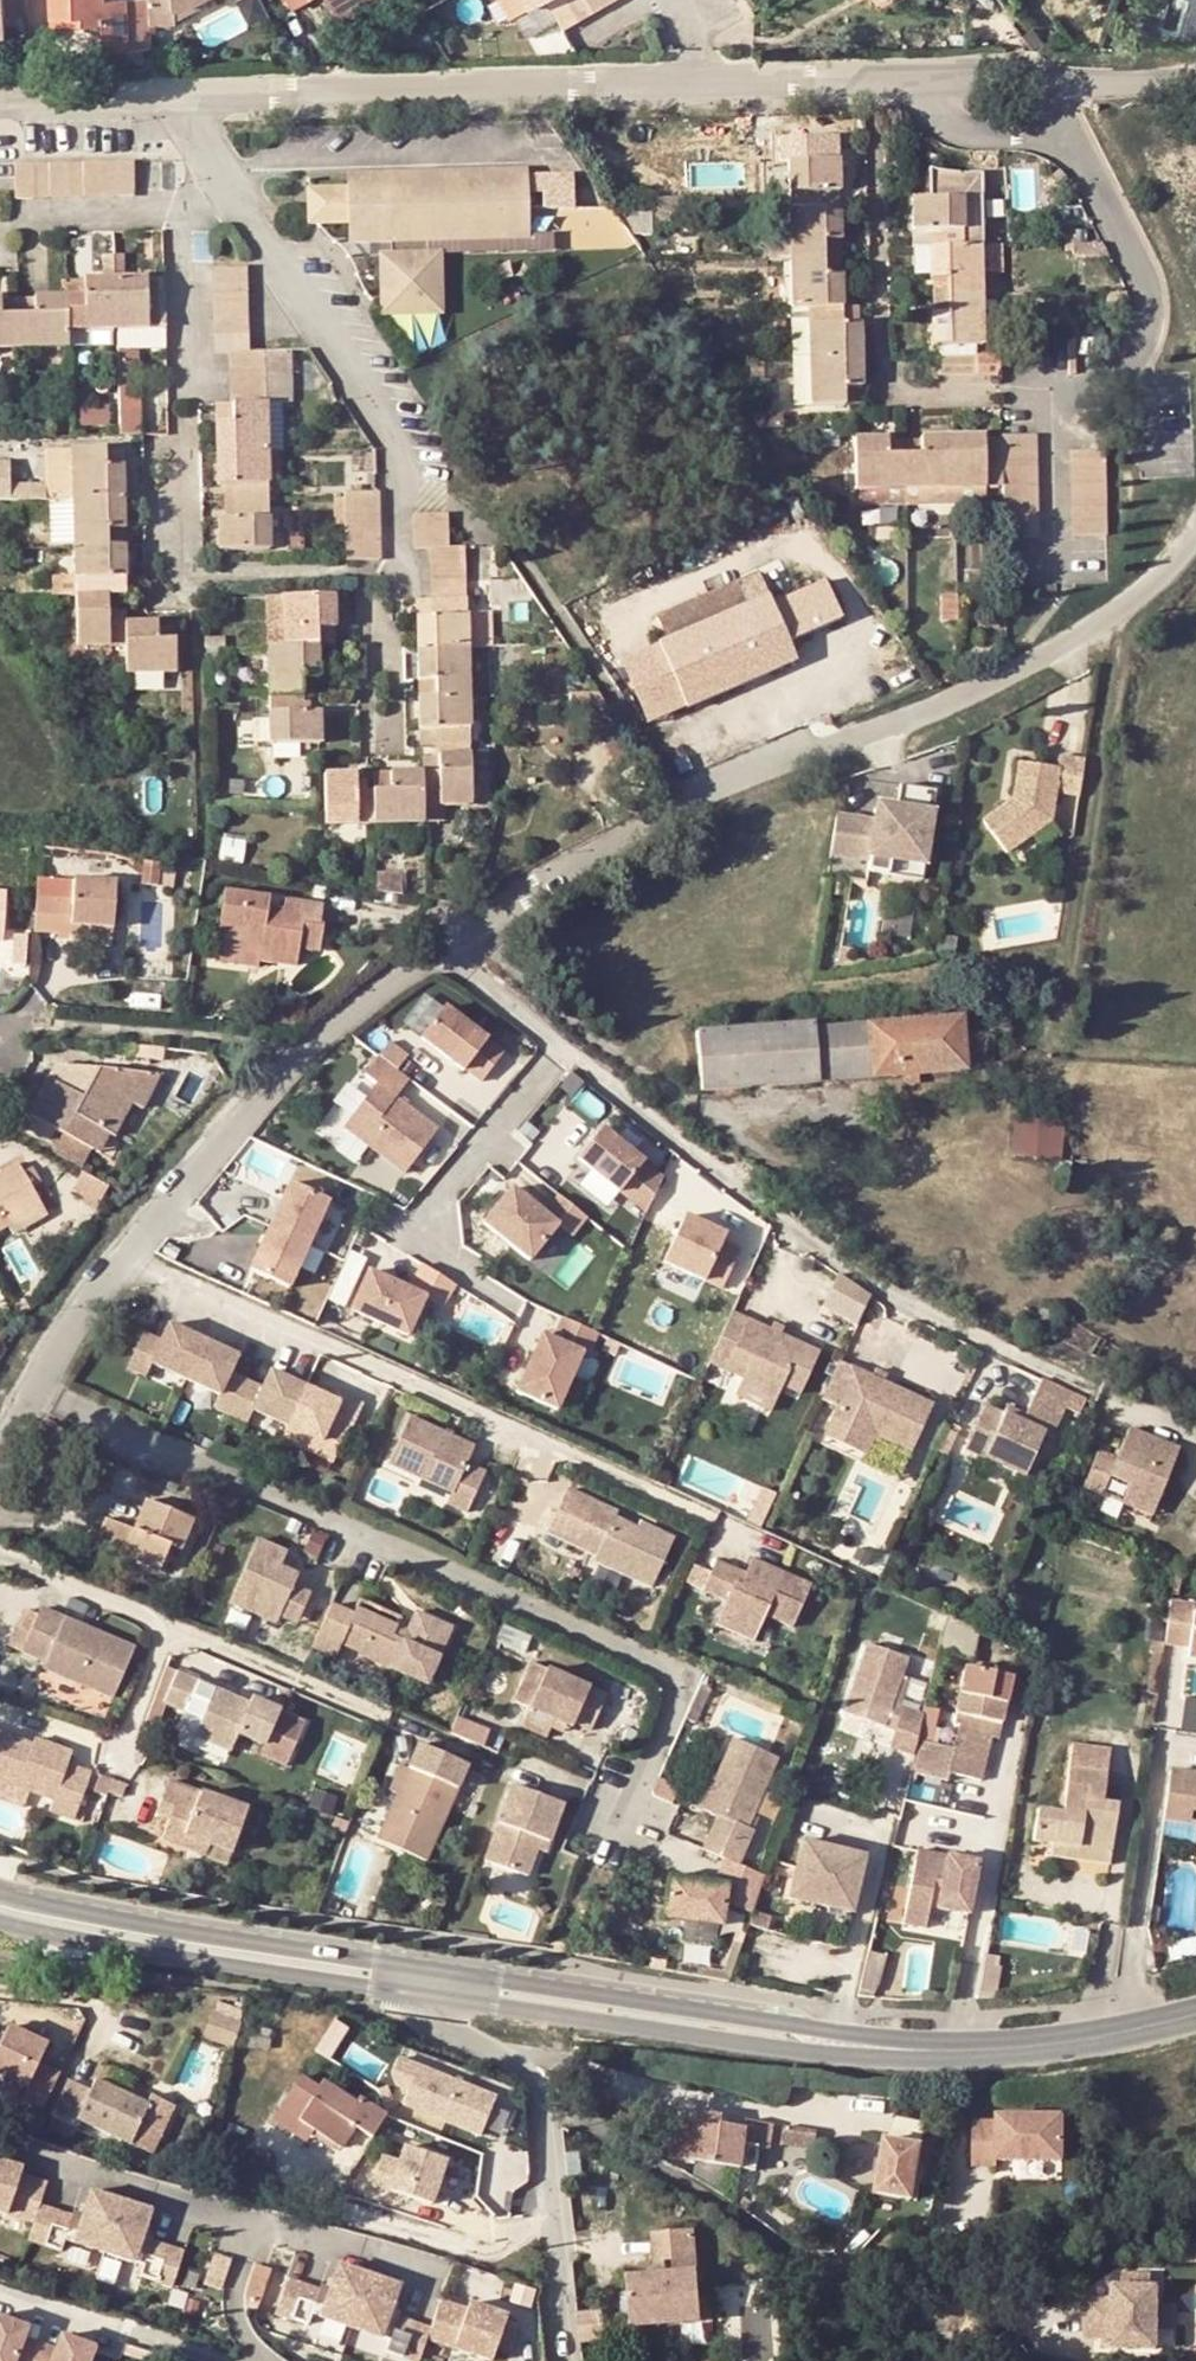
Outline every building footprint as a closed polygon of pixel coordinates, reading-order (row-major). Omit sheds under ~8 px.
[(10,23),(10,0),(0,0),(0,24),(10,23)] [(137,51),(138,49),(137,28),(137,0),(42,0),(41,15),(71,16),(70,27),(91,28),(91,51),(137,51)] [(138,49),(148,49),(149,23),(162,22),(162,7),(172,7),(187,0),(137,0),(137,28),(138,49)] [(194,5),(212,43),(271,15),(263,0),(205,0),(194,5)] [(327,19),(360,0),(316,0),(327,19)] [(516,0),(497,0),(504,11),(518,3),(516,0)] [(557,0),(542,0),(554,23),(566,15),(557,0)] [(578,0),(557,0),(566,15),(581,6),(578,0)] [(41,15),(41,26),(70,27),(71,16),(41,15)] [(778,210),(817,210),(817,191),(833,191),(832,165),(777,166),(778,210)] [(28,167),(14,167),(14,201),(27,201),(28,167)] [(46,168),(28,167),(27,201),(46,201),(46,168)] [(63,168),(46,168),(46,201),(63,200),(63,168)] [(79,168),(63,168),(63,200),(79,200),(79,168)] [(95,168),(79,168),(79,200),(94,200),(95,168)] [(115,168),(95,168),(94,200),(116,200),(115,168)] [(130,168),(115,168),(116,200),(130,200),(130,168)] [(385,237),(424,236),(520,234),(518,174),(342,177),(342,190),(305,191),(305,227),(343,227),(344,237),(385,237)] [(817,191),(817,210),(833,209),(833,191),(817,191)] [(914,221),(915,249),(953,248),(953,200),(898,201),(898,222),(914,221)] [(817,210),(778,210),(778,233),(779,258),(817,256),(817,239),(833,239),(833,209),(817,210)] [(642,212),(610,213),(626,236),(642,235),(642,224),(642,212)] [(661,212),(642,212),(642,224),(660,224),(661,212)] [(898,222),(899,249),(915,249),(914,221),(898,222)] [(759,258),(779,258),(778,233),(759,233),(759,258)] [(544,234),(520,234),(424,236),(425,253),(545,250),(544,234)] [(424,236),(385,237),(385,260),(380,260),(380,313),(433,312),(432,256),(425,256),(425,253),(424,236)] [(822,256),(833,256),(833,239),(817,239),(817,256),(822,256)] [(971,247),(953,248),(915,249),(916,280),(916,284),(933,284),(934,297),(972,296),(972,276),(971,247)] [(991,247),(971,247),(972,276),(993,275),(991,247)] [(916,280),(915,249),(899,249),(900,279),(916,280)] [(794,305),(801,305),(834,304),(833,277),(821,277),(822,256),(817,256),(779,258),(779,295),(793,295),(794,305)] [(111,260),(113,331),(163,329),(162,282),(122,283),(122,259),(111,260)] [(64,301),(65,332),(113,331),(111,260),(100,261),(101,282),(81,283),(82,289),(82,301),(64,301)] [(244,270),(207,270),(207,291),(244,291),(244,270)] [(916,284),(916,297),(934,297),(933,284),(916,284)] [(82,289),(63,289),(64,301),(82,301),(82,289)] [(244,291),(207,291),(208,306),(244,307),(244,291)] [(917,314),(918,345),(973,343),(995,343),(995,312),(973,312),(972,296),(934,297),(934,314),(919,315),(917,314)] [(934,297),(916,297),(917,314),(919,315),(934,314),(934,297)] [(65,349),(65,332),(64,301),(32,301),(32,319),(17,319),(18,353),(66,352),(65,349)] [(32,301),(17,302),(17,319),(32,319),(32,301)] [(18,353),(17,319),(1,319),(1,302),(0,302),(0,353),(18,353)] [(17,319),(17,302),(1,302),(1,319),(17,319)] [(801,305),(802,355),(852,355),(852,327),(834,327),(834,304),(801,305)] [(779,306),(780,356),(802,355),(801,305),(794,305),(779,306)] [(244,307),(208,306),(208,321),(244,322),(244,307)] [(244,322),(208,321),(208,340),(244,340),(244,322)] [(113,349),(113,351),(163,350),(163,329),(113,331),(113,349)] [(113,331),(65,332),(65,349),(113,349),(113,331)] [(244,340),(208,340),(208,356),(226,356),(244,355),(244,340)] [(1058,343),(1061,378),(1068,375),(1066,341),(1058,341),(1058,343)] [(261,373),(262,379),(288,378),(287,351),(281,352),(261,355),(261,373)] [(244,355),(226,356),(227,374),(261,372),(261,355),(244,355)] [(802,355),(780,356),(781,403),(802,403),(802,355)] [(835,386),(851,384),(852,355),(802,355),(802,403),(835,403),(835,386)] [(931,361),(930,377),(971,376),(971,360),(931,361)] [(739,380),(751,379),(751,363),(738,363),(739,380)] [(136,364),(114,364),(115,412),(138,412),(136,364)] [(288,378),(262,379),(262,388),(262,407),(277,406),(290,406),(289,378),(288,378)] [(835,403),(850,402),(851,384),(835,386),(835,403)] [(262,388),(227,388),(228,407),(262,407),(262,388)] [(277,406),(262,407),(263,453),(279,452),(277,406)] [(262,407),(228,407),(214,408),(215,453),(263,453),(262,407)] [(115,412),(116,437),(139,436),(138,412),(115,412)] [(771,413),(747,414),(756,427),(770,427),(771,413)] [(1028,420),(991,418),(991,423),(992,435),(1028,435),(1028,420)] [(973,441),(992,440),(992,435),(991,423),(973,424),(973,441)] [(947,474),(945,424),(910,425),(910,442),(895,442),(895,475),(947,474)] [(993,472),(992,457),(992,440),(973,441),(973,424),(945,424),(947,474),(971,473),(993,472)] [(850,477),(895,475),(895,442),(878,442),(877,425),(849,425),(850,477)] [(878,442),(895,442),(894,425),(877,425),(878,442)] [(910,442),(910,425),(894,425),(895,442),(910,442)] [(1028,435),(992,435),(992,440),(992,457),(1028,458),(1028,435)] [(123,450),(103,451),(103,468),(123,468),(123,450)] [(1107,450),(1072,451),(1074,536),(1109,535),(1107,450)] [(45,453),(47,501),(49,501),(124,499),(123,468),(103,468),(103,451),(45,453)] [(264,506),(263,453),(215,453),(215,486),(227,486),(228,507),(264,506)] [(1028,473),(1028,458),(992,457),(993,472),(1028,473)] [(1028,487),(1028,473),(993,472),(993,487),(1028,487)] [(971,473),(947,474),(947,491),(971,490),(971,473)] [(896,492),(947,491),(947,474),(895,475),(896,492)] [(850,477),(850,492),(896,492),(895,475),(850,477)] [(0,484),(0,502),(16,502),(17,484),(0,484)] [(1028,505),(1028,487),(993,487),(993,505),(1028,505)] [(374,496),(342,496),(342,503),(342,514),(375,514),(374,496)] [(49,501),(50,546),(72,545),(73,550),(74,550),(109,549),(108,528),(124,527),(124,499),(49,501)] [(333,503),(333,526),(343,525),(342,514),(342,503),(333,503)] [(1028,525),(1028,505),(993,505),(994,524),(1028,525)] [(266,552),(264,506),(228,507),(228,526),(216,526),(217,554),(266,552)] [(375,514),(342,514),(343,525),(343,532),(375,531),(375,514)] [(446,514),(414,514),(414,533),(446,534),(446,514)] [(109,549),(125,549),(124,527),(108,528),(109,549)] [(375,531),(343,532),(344,550),(375,551),(375,531)] [(285,534),(286,550),(304,550),(303,533),(285,534)] [(446,534),(414,533),(413,548),(430,549),(445,549),(446,534)] [(74,577),(53,577),(54,598),(75,597),(108,596),(125,595),(125,549),(109,549),(74,550),(74,577)] [(445,549),(430,549),(430,566),(463,567),(462,549),(445,549)] [(375,551),(344,550),(344,562),(375,561),(375,551)] [(463,567),(430,566),(429,583),(464,583),(463,567)] [(653,612),(663,634),(745,599),(736,575),(653,612)] [(663,634),(657,637),(686,705),(792,657),(784,638),(837,614),(821,575),(768,600),(764,591),(745,599),(663,634)] [(491,579),(493,601),(531,598),(530,577),(491,579)] [(464,583),(429,583),(429,598),(465,598),(464,583)] [(76,661),(125,660),(124,625),(124,613),(108,613),(108,596),(75,597),(76,661)] [(276,599),(277,647),(315,647),(315,630),(331,630),(330,598),(276,599)] [(465,598),(429,598),(420,598),(420,647),(466,646),(465,598)] [(276,599),(263,600),(264,647),(277,647),(276,599)] [(156,625),(124,625),(125,660),(126,675),(180,674),(179,636),(157,635),(156,625)] [(331,630),(315,630),(315,647),(332,646),(331,630)] [(228,637),(206,637),(206,648),(228,648),(228,637)] [(496,672),(496,645),(466,646),(467,672),(496,672)] [(422,698),(467,696),(467,672),(466,646),(420,647),(422,698)] [(316,678),(315,647),(277,647),(264,647),(265,699),(299,697),(299,679),(316,678)] [(435,730),(435,746),(468,746),(467,696),(422,698),(422,730),(435,730)] [(300,714),(299,697),(265,699),(265,745),(318,744),(318,714),(300,714)] [(422,730),(423,747),(435,746),(435,730),(422,730)] [(470,804),(468,746),(435,746),(436,758),(436,773),(422,773),(419,773),(421,807),(422,824),(443,823),(442,806),(470,804)] [(1010,799),(981,822),(1004,855),(1048,823),(1052,793),(1077,798),(1083,761),(1057,757),(1055,770),(1016,764),(1010,799)] [(422,759),(422,773),(436,773),(436,758),(422,759)] [(372,828),(422,826),(422,824),(421,807),(419,773),(386,775),(386,791),(371,791),(372,828)] [(325,829),(372,828),(371,791),(354,792),(354,775),(324,775),(325,829)] [(386,775),(371,775),(371,791),(386,791),(386,775)] [(836,816),(829,856),(868,862),(867,873),(922,881),(934,792),(899,787),(896,810),(878,807),(875,823),(836,816)] [(387,869),(388,888),(412,892),(412,868),(387,869)] [(96,876),(18,872),(15,928),(51,929),(51,921),(94,923),(96,876)] [(250,910),(251,899),(203,894),(199,947),(243,951),(242,963),(278,966),(280,948),(305,950),(306,929),(301,929),(302,906),(265,903),(265,911),(250,910)] [(93,940),(94,923),(51,921),(51,929),(51,938),(93,940)] [(242,963),(243,951),(199,947),(197,966),(242,971),(242,963)] [(457,1066),(472,1079),(495,1052),(438,1004),(414,1033),(455,1068),(457,1066)] [(866,1024),(868,1078),(961,1072),(958,1018),(866,1024)] [(813,1081),(813,1026),(812,1021),(692,1024),(694,1089),(813,1081)] [(866,1024),(854,1025),(813,1026),(813,1081),(868,1078),(866,1024)] [(397,1053),(378,1039),(368,1053),(378,1061),(386,1067),(397,1053)] [(38,1046),(32,1062),(67,1076),(79,1051),(38,1046)] [(45,1121),(68,1133),(73,1135),(83,1113),(95,1118),(101,1120),(114,1090),(129,1057),(79,1051),(67,1076),(32,1062),(14,1105),(45,1121)] [(384,1095),(398,1076),(386,1067),(378,1061),(368,1053),(353,1072),(365,1081),(333,1124),(394,1170),(427,1127),(384,1095)] [(126,1095),(144,1058),(129,1057),(114,1090),(126,1095)] [(1006,1154),(1054,1159),(1059,1111),(1011,1108),(1006,1154)] [(73,1135),(84,1141),(95,1118),(83,1113),(73,1135)] [(61,1147),(68,1133),(45,1121),(38,1136),(61,1147)] [(650,1173),(596,1129),(572,1159),(634,1209),(650,1173)] [(16,1182),(8,1168),(5,1161),(0,1164),(0,1215),(27,1201),(16,1182)] [(17,1162),(8,1168),(16,1182),(26,1177),(17,1162)] [(56,1211),(69,1221),(88,1198),(75,1187),(56,1211)] [(507,1188),(478,1224),(524,1261),(553,1226),(538,1214),(507,1188)] [(298,1189),(278,1232),(301,1242),(321,1199),(298,1189)] [(553,1196),(538,1214),(553,1226),(566,1236),(581,1218),(553,1196)] [(27,1201),(0,1215),(0,1231),(33,1212),(27,1201)] [(716,1232),(675,1214),(655,1260),(714,1285),(730,1247),(713,1240),(716,1232)] [(259,1275),(282,1285),(301,1242),(278,1232),(259,1275)] [(447,1283),(414,1262),(399,1286),(360,1269),(343,1305),(399,1332),(417,1293),(433,1304),(447,1283)] [(862,1292),(829,1271),(813,1305),(849,1322),(862,1292)] [(807,1349),(723,1309),(697,1367),(711,1374),(719,1359),(739,1369),(731,1388),(762,1403),(772,1384),(787,1392),(807,1349)] [(593,1334),(553,1315),(543,1337),(532,1332),(506,1388),(546,1407),(572,1351),(583,1356),(593,1334)] [(143,1328),(142,1332),(226,1370),(234,1354),(161,1319),(154,1333),(143,1328)] [(216,1393),(226,1370),(142,1332),(125,1366),(139,1373),(144,1361),(216,1393)] [(818,1434),(861,1454),(869,1435),(902,1450),(923,1402),(832,1359),(816,1394),(832,1401),(818,1434)] [(270,1369),(262,1386),(332,1418),(339,1400),(270,1369)] [(211,1405),(228,1413),(243,1378),(226,1370),(216,1393),(211,1405)] [(262,1386),(243,1378),(228,1413),(245,1421),(251,1409),(262,1386)] [(1054,1396),(1024,1382),(1013,1405),(1004,1401),(1000,1410),(973,1399),(953,1443),(1014,1471),(1034,1426),(1040,1429),(1054,1396)] [(352,1427),(332,1418),(262,1386),(251,1409),(322,1441),(316,1452),(337,1462),(352,1427)] [(725,1400),(757,1415),(762,1403),(731,1388),(725,1400)] [(245,1421),(228,1413),(224,1421),(241,1429),(245,1421)] [(408,1422),(398,1448),(482,1485),(487,1474),(469,1465),(475,1453),(408,1422)] [(1131,1514),(1164,1446),(1120,1426),(1105,1458),(1090,1449),(1072,1486),(1131,1514)] [(467,1517),(482,1485),(398,1448),(389,1467),(453,1497),(449,1508),(467,1517)] [(766,1515),(777,1490),(696,1455),(685,1479),(766,1515)] [(563,1487),(550,1516),(653,1562),(666,1532),(647,1524),(646,1528),(612,1514),(614,1510),(563,1487)] [(163,1546),(175,1549),(188,1519),(136,1496),(122,1527),(99,1518),(92,1536),(120,1549),(119,1555),(153,1568),(163,1546)] [(645,1581),(653,1562),(550,1516),(543,1532),(645,1581)] [(269,1623),(273,1612),(285,1587),(292,1572),(275,1564),(283,1549),(261,1537),(230,1604),(269,1623)] [(730,1597),(766,1613),(791,1624),(810,1583),(754,1558),(748,1572),(743,1583),(732,1579),(737,1567),(718,1558),(713,1569),(706,1584),(705,1586),(730,1597)] [(689,1578),(706,1584),(713,1569),(696,1561),(689,1578)] [(748,1572),(737,1567),(732,1579),(743,1583),(748,1572)] [(303,1596),(285,1587),(273,1612),(293,1623),(303,1596)] [(756,1637),(766,1613),(730,1597),(721,1619),(756,1637)] [(349,1607),(329,1598),(308,1648),(327,1658),(335,1643),(419,1682),(447,1627),(411,1608),(396,1636),(346,1613),(349,1607)] [(114,1698),(137,1646),(45,1603),(34,1627),(20,1621),(10,1643),(51,1664),(49,1668),(114,1698)] [(1164,1646),(1187,1649),(1186,1658),(1195,1660),(1195,1614),(1193,1613),(1194,1606),(1170,1603),(1164,1646)] [(976,1627),(943,1613),(934,1650),(969,1658),(976,1627)] [(891,1727),(885,1746),(909,1754),(913,1737),(916,1725),(919,1711),(896,1702),(889,1701),(898,1673),(905,1656),(862,1641),(839,1710),(891,1727)] [(909,1754),(906,1770),(941,1779),(944,1771),(975,1777),(989,1718),(996,1720),(1006,1674),(957,1663),(948,1710),(955,1712),(946,1745),(913,1737),(909,1754)] [(186,1716),(199,1682),(165,1667),(137,1734),(141,1747),(147,1750),(165,1707),(186,1716)] [(510,1705),(525,1713),(550,1724),(568,1732),(569,1729),(586,1736),(603,1699),(527,1667),(510,1705)] [(202,1723),(214,1689),(199,1682),(186,1716),(202,1723)] [(214,1689),(202,1723),(197,1738),(229,1753),(236,1735),(261,1747),(258,1754),(285,1766),(305,1722),(252,1698),(249,1704),(214,1689)] [(525,1713),(517,1731),(542,1741),(550,1724),(525,1713)] [(202,1723),(186,1716),(184,1721),(183,1728),(186,1734),(197,1738),(202,1723)] [(21,1803),(26,1787),(56,1799),(52,1808),(70,1816),(89,1771),(72,1763),(74,1757),(32,1740),(30,1747),(0,1734),(0,1795),(21,1803)] [(1071,1865),(1074,1852),(1103,1857),(1113,1808),(1100,1806),(1110,1749),(1072,1743),(1059,1814),(1036,1808),(1031,1839),(1051,1843),(1047,1861),(1071,1865)] [(702,1814),(713,1819),(702,1844),(743,1861),(752,1838),(742,1833),(772,1763),(734,1744),(719,1778),(702,1814)] [(425,1755),(415,1779),(402,1774),(393,1796),(374,1841),(422,1861),(460,1770),(425,1755)] [(392,1769),(383,1793),(393,1796),(402,1774),(392,1769)] [(691,1809),(702,1814),(719,1778),(706,1773),(691,1809)] [(103,1796),(105,1792),(109,1780),(97,1775),(93,1792),(103,1796)] [(1168,1775),(1161,1823),(1187,1828),(1189,1816),(1195,1817),(1195,1779),(1168,1775)] [(125,1785),(109,1780),(105,1792),(119,1798),(125,1785)] [(153,1810),(170,1816),(179,1790),(162,1783),(153,1810)] [(170,1816),(167,1826),(158,1851),(182,1861),(184,1855),(188,1845),(208,1854),(223,1859),(241,1813),(179,1790),(170,1816)] [(554,1813),(506,1796),(481,1866),(515,1879),(525,1852),(529,1840),(544,1845),(554,1813)] [(150,1819),(167,1826),(170,1816),(153,1810),(150,1819)] [(782,1897),(848,1912),(859,1854),(794,1838),(782,1897)] [(540,1857),(544,1845),(529,1840),(525,1852),(540,1857)] [(702,1844),(698,1854),(720,1864),(738,1872),(743,1861),(702,1844)] [(205,1863),(208,1854),(188,1845),(184,1855),(205,1863)] [(1071,1865),(1100,1871),(1103,1857),(1074,1852),(1071,1865)] [(720,1905),(746,1906),(755,1879),(738,1872),(720,1864),(709,1887),(659,1882),(656,1923),(717,1928),(720,1905)] [(894,1955),(863,1949),(855,1984),(887,1991),(894,1955)] [(210,2012),(204,2030),(235,2041),(241,2023),(210,2012)] [(6,2024),(0,2038),(0,2073),(26,2085),(21,2097),(41,2107),(57,2071),(37,2061),(46,2042),(6,2024)] [(267,2030),(242,2027),(239,2050),(264,2050),(267,2030)] [(204,2030),(202,2038),(232,2049),(235,2041),(204,2030)] [(495,2097),(395,2061),(390,2075),(396,2087),(408,2091),(402,2106),(482,2134),(495,2097)] [(370,2141),(386,2118),(359,2100),(355,2106),(322,2083),(317,2091),(298,2078),(269,2120),(303,2146),(313,2132),(341,2151),(355,2131),(370,2141)] [(139,2126),(148,2106),(141,2103),(93,2083),(88,2093),(68,2084),(46,2129),(69,2141),(78,2123),(130,2149),(139,2126)] [(145,2095),(141,2103),(148,2106),(139,2126),(148,2131),(161,2103),(145,2095)] [(675,2121),(671,2156),(754,2169),(759,2147),(768,2147),(772,2126),(748,2122),(747,2129),(721,2126),(723,2115),(697,2112),(696,2123),(675,2121)] [(974,2117),(972,2162),(996,2163),(996,2157),(1062,2160),(1064,2115),(998,2112),(998,2118),(974,2117)] [(139,2126),(130,2149),(150,2159),(160,2136),(148,2131),(139,2126)] [(784,2126),(781,2145),(814,2150),(816,2131),(784,2126)] [(881,2139),(872,2195),(909,2202),(913,2181),(919,2146),(881,2139)] [(446,2160),(405,2145),(400,2161),(382,2154),(372,2182),(431,2204),(446,2160)] [(931,2149),(919,2146),(913,2181),(924,2184),(931,2149)] [(244,2149),(240,2168),(265,2173),(268,2153),(244,2149)] [(0,2161),(0,2210),(34,2221),(40,2205),(47,2183),(20,2175),(5,2170),(7,2163),(0,2161)] [(20,2175),(22,2168),(7,2163),(5,2170),(20,2175)] [(40,2205),(34,2221),(29,2239),(52,2246),(56,2235),(66,2238),(104,2251),(121,2200),(91,2190),(82,2218),(40,2205)] [(151,2210),(121,2200),(104,2251),(134,2261),(131,2271),(163,2282),(175,2248),(142,2238),(151,2210)] [(668,2273),(650,2275),(626,2276),(628,2323),(698,2318),(690,2232),(647,2235),(649,2258),(666,2257),(668,2273)] [(52,2246),(62,2249),(66,2238),(56,2235),(52,2246)] [(1186,2247),(1187,2264),(1195,2264),(1195,2246),(1186,2247)] [(205,2284),(221,2289),(230,2261),(215,2256),(205,2284)] [(666,2257),(649,2258),(650,2275),(668,2273),(666,2257)] [(247,2299),(261,2302),(269,2267),(255,2263),(247,2299)] [(369,2276),(339,2265),(329,2293),(321,2316),(352,2327),(369,2276)] [(1084,2299),(1084,2337),(1103,2337),(1111,2337),(1111,2348),(1156,2348),(1156,2286),(1150,2286),(1150,2274),(1121,2274),(1121,2286),(1111,2286),(1111,2299),(1084,2299)] [(399,2286),(369,2276),(352,2327),(382,2337),(387,2321),(399,2286)] [(320,2290),(288,2279),(276,2312),(309,2324),(312,2313),(320,2290)] [(320,2290),(312,2313),(321,2316),(329,2293),(320,2290)] [(429,2335),(426,2344),(475,2360),(492,2360),(505,2322),(482,2314),(480,2321),(465,2316),(439,2307),(429,2335)] [(482,2314),(467,2309),(465,2316),(480,2321),(482,2314)] [(387,2321),(382,2337),(392,2341),(397,2324),(387,2321)] [(397,2324),(392,2341),(388,2351),(417,2360),(420,2360),(423,2352),(426,2344),(429,2335),(397,2324)] [(581,2324),(582,2343),(595,2343),(595,2325),(581,2324)] [(30,2345),(14,2340),(16,2336),(0,2331),(0,2360),(25,2360),(30,2345)] [(1111,2337),(1103,2337),(1103,2348),(1111,2348),(1111,2337)] [(25,2360),(81,2360),(83,2354),(49,2342),(46,2351),(30,2345),(25,2360)] [(1177,2347),(1185,2360),(1195,2360),(1195,2348),(1177,2347)]
